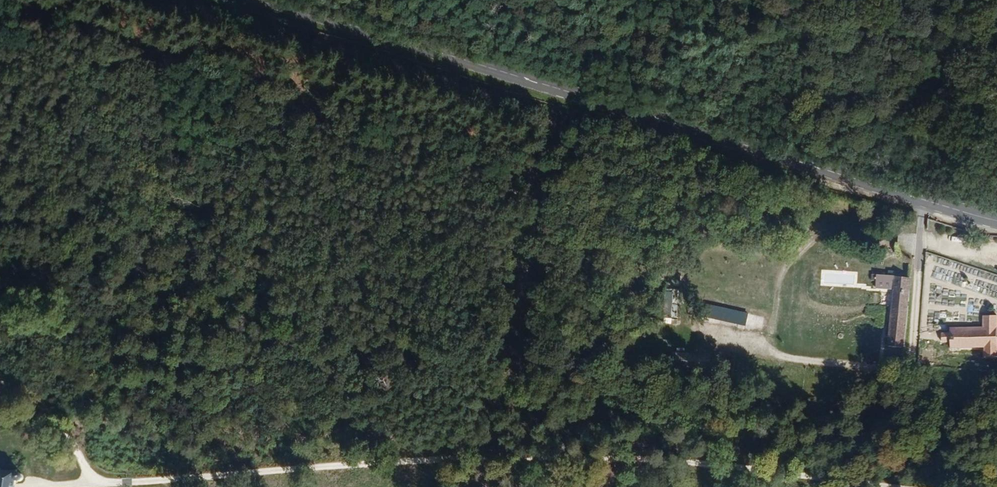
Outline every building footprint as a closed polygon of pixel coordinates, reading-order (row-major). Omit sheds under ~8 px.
[(906,352),(910,279),(873,274),(871,286),(893,288),(888,349),(906,352)] [(673,316),(674,289),(665,288),(663,315),(673,316)] [(759,331),(763,315),(701,300),(697,319),(759,331)] [(982,316),(982,323),(982,326),(945,327),(945,330),(945,333),(932,333),(932,344),(946,344),(946,349),(982,349),(982,356),(996,356),(996,315),(982,316)] [(21,482),(26,479),(26,474),(23,471),(0,468),(0,470),(0,486),(21,486),(21,482)]
